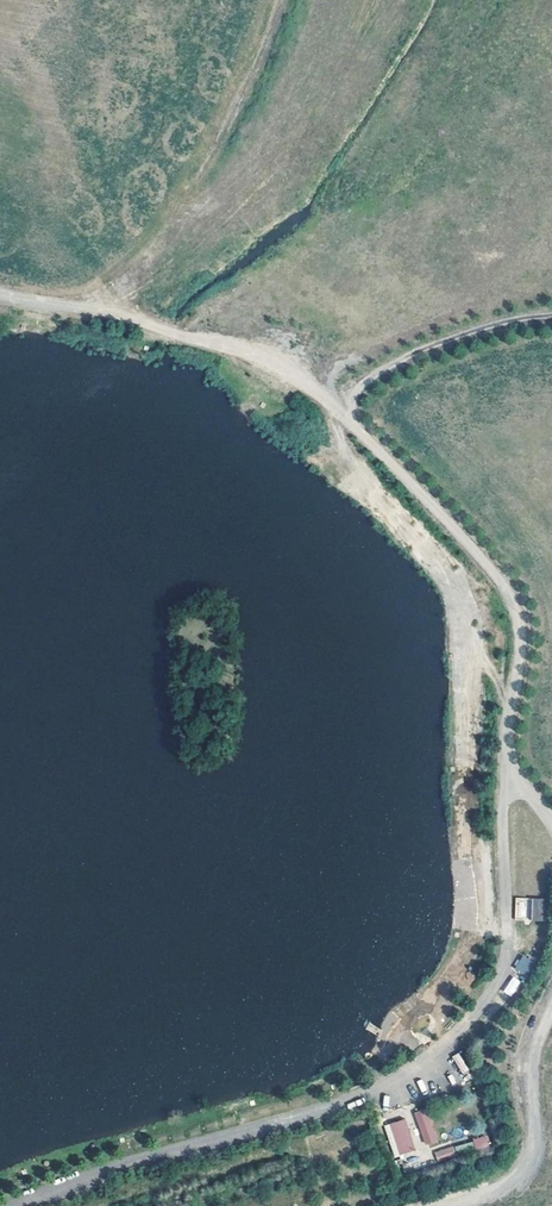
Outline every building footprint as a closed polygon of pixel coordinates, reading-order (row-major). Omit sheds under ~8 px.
[(515,921),(548,920),(548,898),(515,898),(515,921)] [(515,971),(528,977),(535,961),(522,955),(515,971)] [(513,997),(521,981),(511,976),(504,993),(513,997)] [(458,1053),(452,1057),(462,1074),(469,1070),(458,1053)] [(395,1106),(395,1095),(383,1096),(383,1106),(395,1106)] [(438,1142),(426,1112),(415,1116),(427,1147),(438,1142)] [(415,1152),(405,1123),(380,1131),(389,1160),(415,1152)] [(472,1140),(476,1150),(491,1145),(487,1134),(472,1140)] [(454,1145),(434,1150),(436,1159),(456,1154),(454,1145)]
